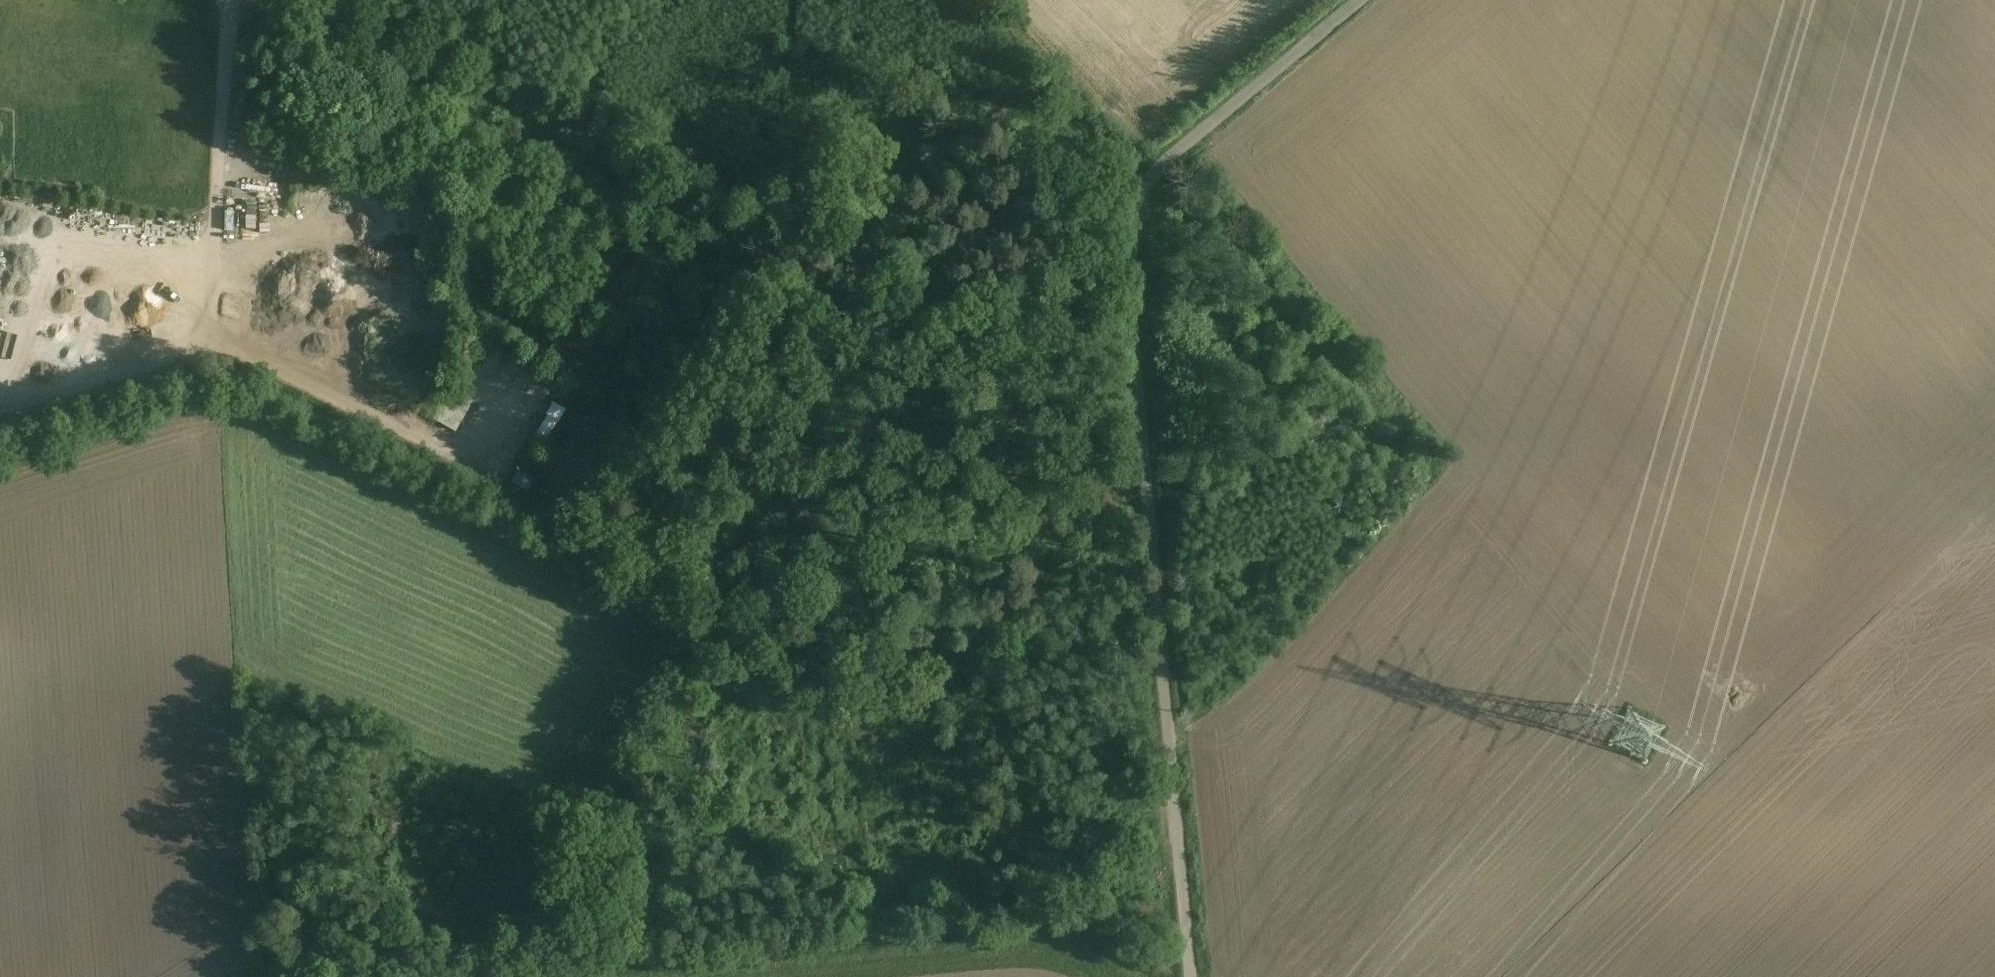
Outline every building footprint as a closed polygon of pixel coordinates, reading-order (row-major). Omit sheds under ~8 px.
[(433,417),(455,430),(472,401),(449,388),(433,417)]
